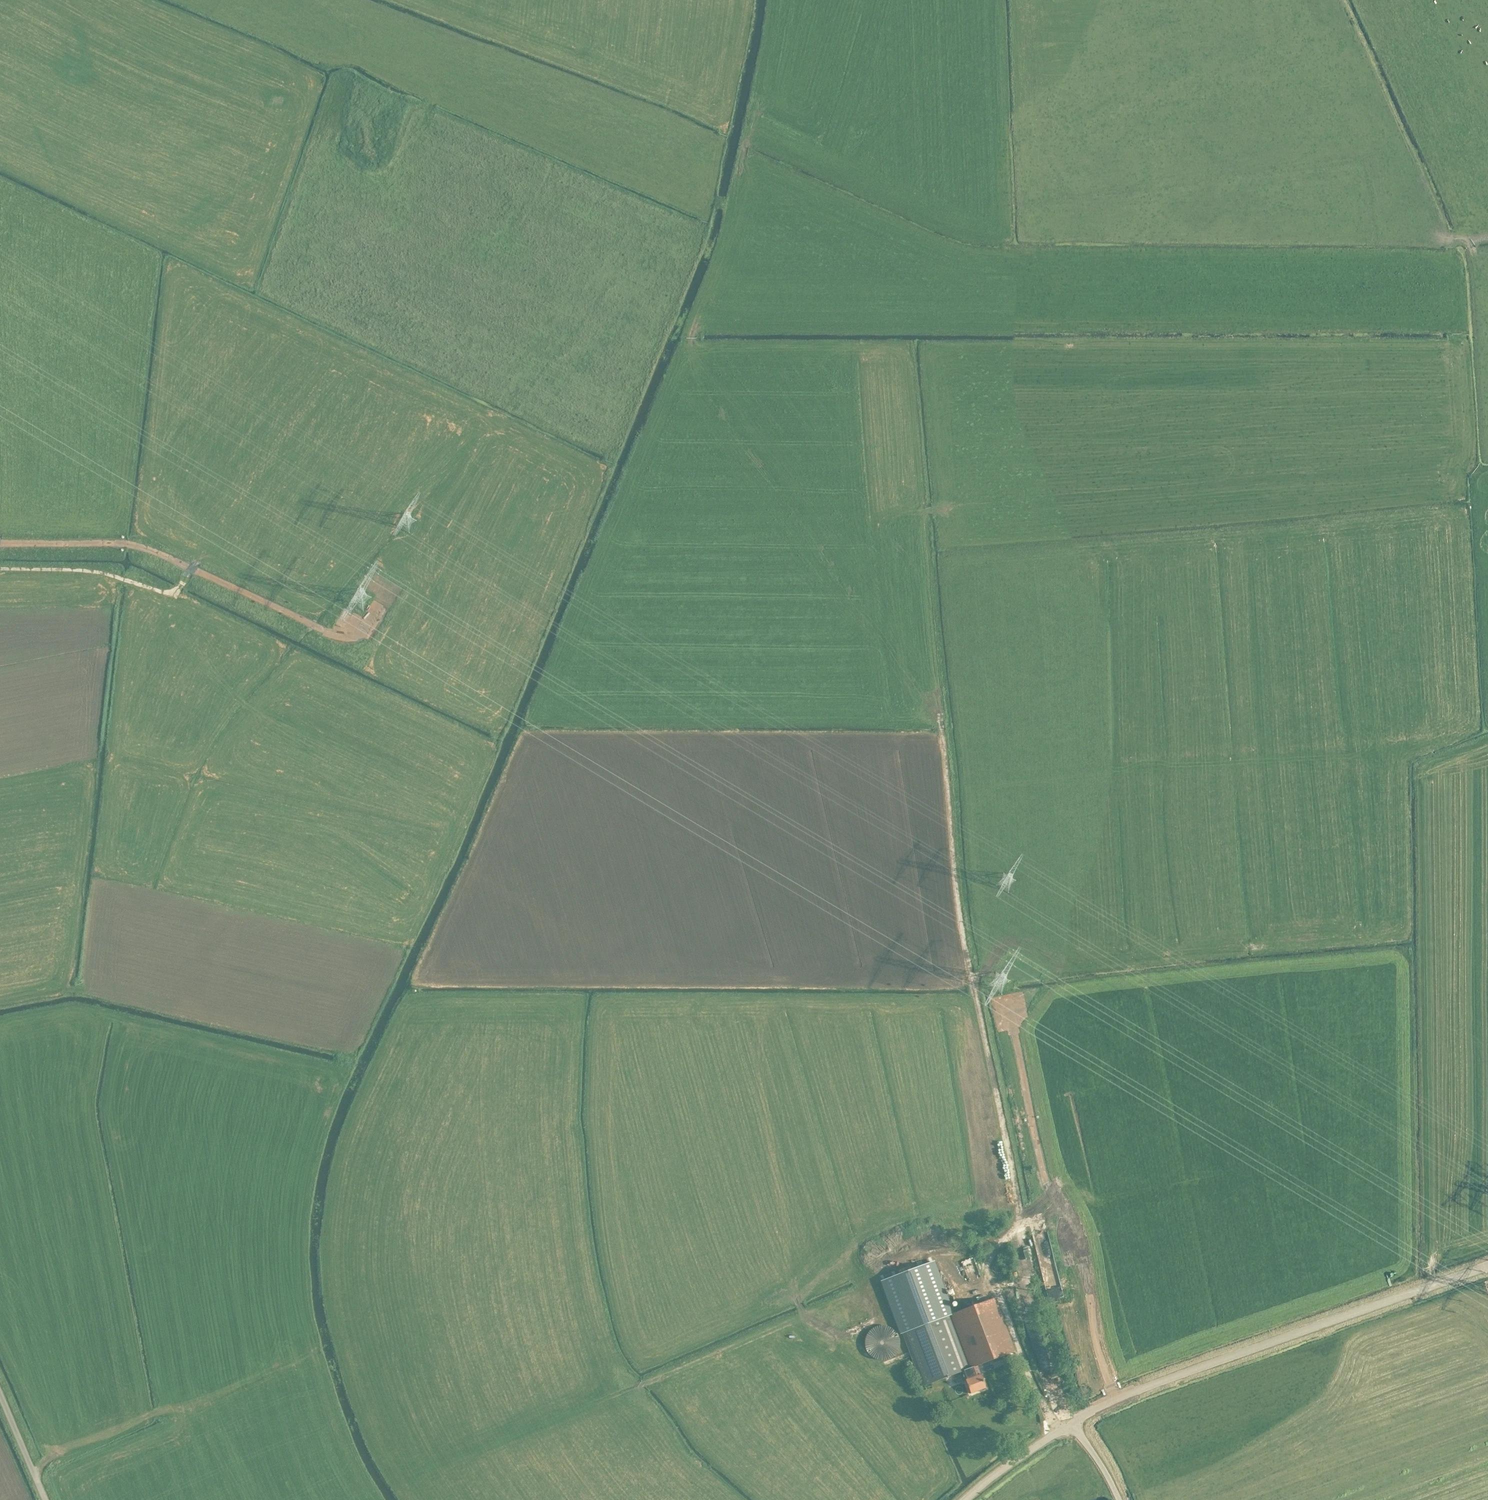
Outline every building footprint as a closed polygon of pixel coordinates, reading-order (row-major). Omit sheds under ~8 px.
[(964,1268),(974,1264),(970,1252),(959,1256),(964,1268)] [(932,1259),(881,1278),(900,1330),(902,1329),(922,1383),(959,1370),(976,1363),(1014,1349),(994,1295),(951,1311),(932,1259)] [(875,1304),(883,1299),(879,1292),(870,1297),(875,1304)] [(837,1308),(839,1314),(848,1310),(846,1305),(837,1308)] [(976,1363),(959,1370),(962,1379),(964,1378),(969,1391),(985,1385),(976,1363)]
